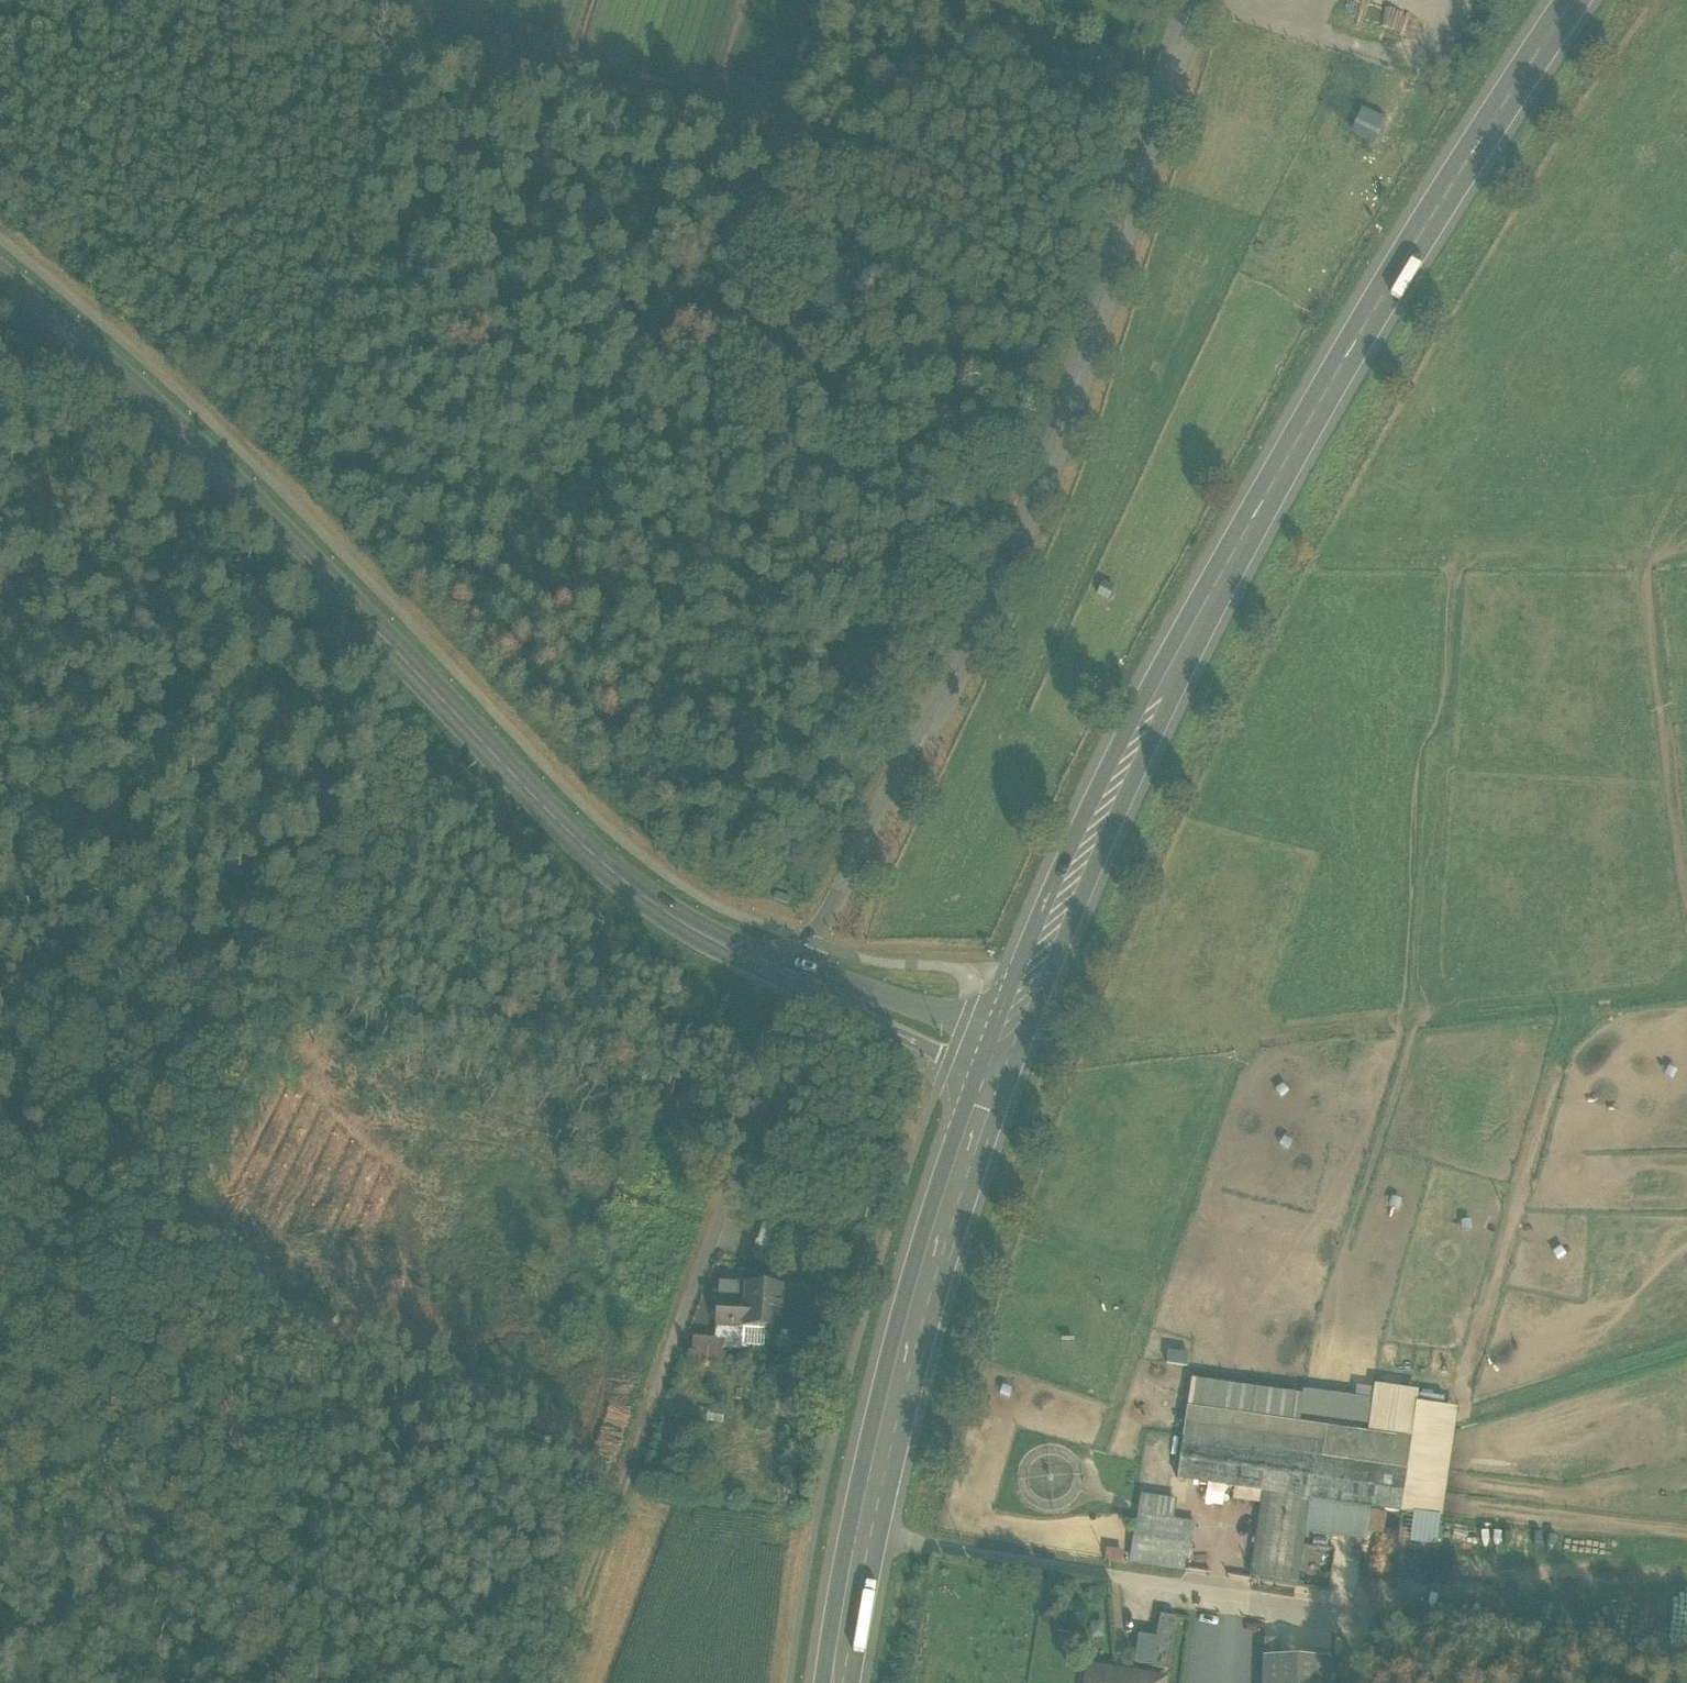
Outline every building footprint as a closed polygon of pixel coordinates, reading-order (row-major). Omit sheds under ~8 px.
[(1357,107),(1346,132),(1371,143),(1383,118),(1357,107)] [(789,1227),(764,1220),(761,1233),(785,1240),(789,1227)] [(785,1240),(761,1233),(754,1258),(778,1265),(785,1240)] [(783,1289),(746,1287),(745,1302),(743,1328),(742,1346),(764,1347),(765,1330),(780,1331),(783,1289)] [(745,1302),(718,1300),(717,1326),(743,1328),(745,1302)] [(723,1340),(694,1338),(692,1362),(721,1364),(723,1340)] [(1303,1396),(1192,1379),(1188,1407),(1299,1423),(1303,1396)] [(1409,1390),(1376,1386),(1374,1402),(1369,1434),(1411,1440),(1416,1404),(1407,1403),(1409,1390)] [(1418,1391),(1409,1390),(1407,1403),(1416,1404),(1418,1391)] [(1453,1396),(1418,1391),(1416,1404),(1451,1409),(1453,1396)] [(1374,1402),(1303,1392),(1303,1396),(1299,1423),(1369,1434),(1374,1402)] [(1451,1409),(1416,1404),(1411,1440),(1406,1472),(1401,1513),(1441,1519),(1457,1410),(1451,1409)] [(1299,1423),(1188,1407),(1183,1439),(1406,1472),(1411,1440),(1369,1434),(1299,1423)] [(1406,1472),(1183,1439),(1177,1479),(1264,1492),(1308,1499),(1401,1513),(1406,1472)] [(1308,1499),(1264,1492),(1251,1579),(1296,1586),(1304,1533),(1308,1499)] [(1177,1500),(1143,1495),(1140,1516),(1174,1521),(1177,1500)] [(1401,1513),(1308,1499),(1304,1533),(1366,1542),(1367,1535),(1437,1545),(1441,1519),(1401,1513)] [(1174,1521),(1140,1516),(1131,1561),(1186,1569),(1194,1524),(1174,1521)] [(1177,1619),(1162,1617),(1153,1668),(1168,1671),(1177,1619)] [(1264,1658),(1263,1682),(1330,1682),(1331,1660),(1264,1658)] [(1090,1669),(1087,1682),(1151,1682),(1151,1679),(1090,1669)]
